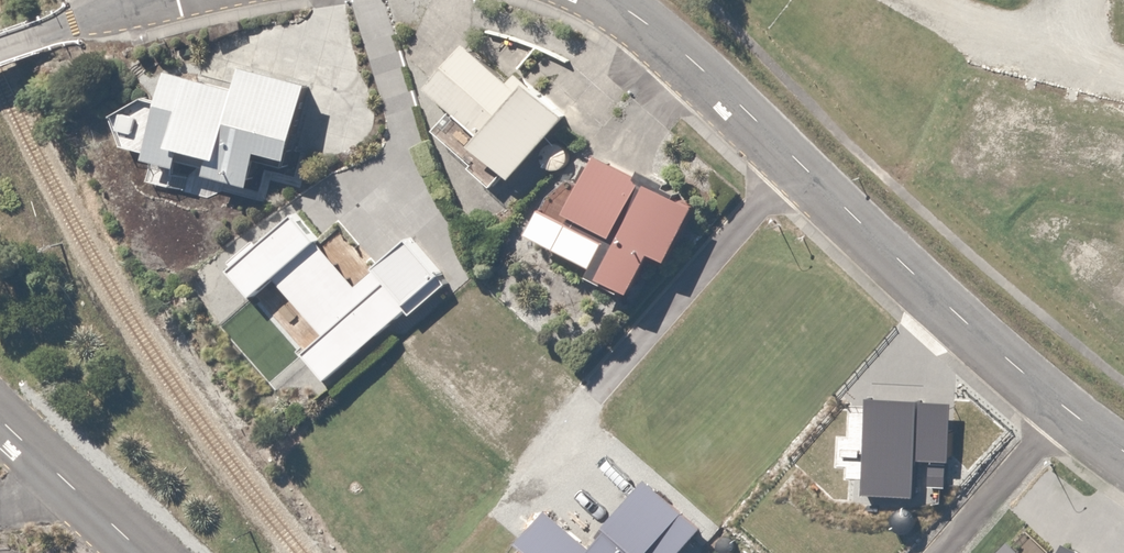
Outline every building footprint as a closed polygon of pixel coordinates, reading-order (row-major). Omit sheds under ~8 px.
[(574,127),(481,47),(441,93),(534,173),(574,127)] [(255,88),(186,71),(163,163),(295,197),(324,84),(261,68),(255,88)] [(685,264),(710,203),(608,161),(583,222),(638,245),(624,279),(654,292),(669,257),(685,264)] [(358,281),(299,216),(235,273),(261,301),(280,283),(327,334),(307,352),(331,378),(432,287),(396,247),(358,281)] [(866,401),(860,499),(912,502),(913,488),(948,491),(953,407),(866,401)] [(656,485),(597,552),(555,516),(529,546),(537,552),(688,552),(708,530),(656,485)] [(1008,543),(999,552),(1018,552),(1008,543)]
